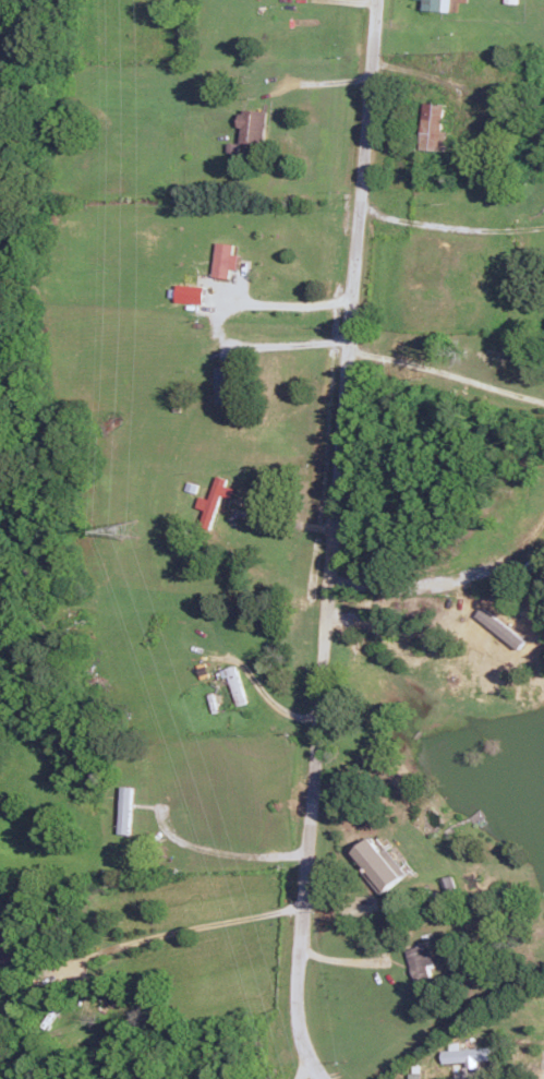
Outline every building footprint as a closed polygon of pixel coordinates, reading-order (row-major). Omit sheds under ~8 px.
[(450,0),(422,0),(422,9),(450,11),(450,0)] [(443,102),(422,102),(421,149),(446,150),(446,130),(442,129),(443,102)] [(263,144),(265,110),(240,109),(238,143),(263,144)] [(234,244),(217,241),(211,275),(229,278),(230,267),(237,268),(239,254),(232,253),(234,244)] [(203,302),(203,285),(176,284),(175,301),(203,302)] [(210,498),(199,495),(196,506),(205,509),(202,521),(213,524),(221,494),(232,497),(234,487),(225,485),(227,478),(216,475),(210,498)] [(475,618),(522,646),(527,636),(481,609),(475,618)] [(224,677),(229,675),(238,704),(246,701),(235,665),(221,669),(224,677)] [(128,833),(131,786),(120,786),(118,833),(128,833)] [(354,851),(370,871),(365,874),(381,894),(408,873),(387,847),(383,850),(372,836),(354,851)] [(441,877),(444,894),(455,892),(451,875),(441,877)] [(427,963),(434,961),(429,943),(406,950),(415,979),(430,975),(427,963)] [(494,1046),(460,1047),(460,1041),(449,1042),(449,1049),(442,1050),(442,1061),(466,1061),(467,1067),(479,1066),(479,1059),(495,1058),(494,1046)]
